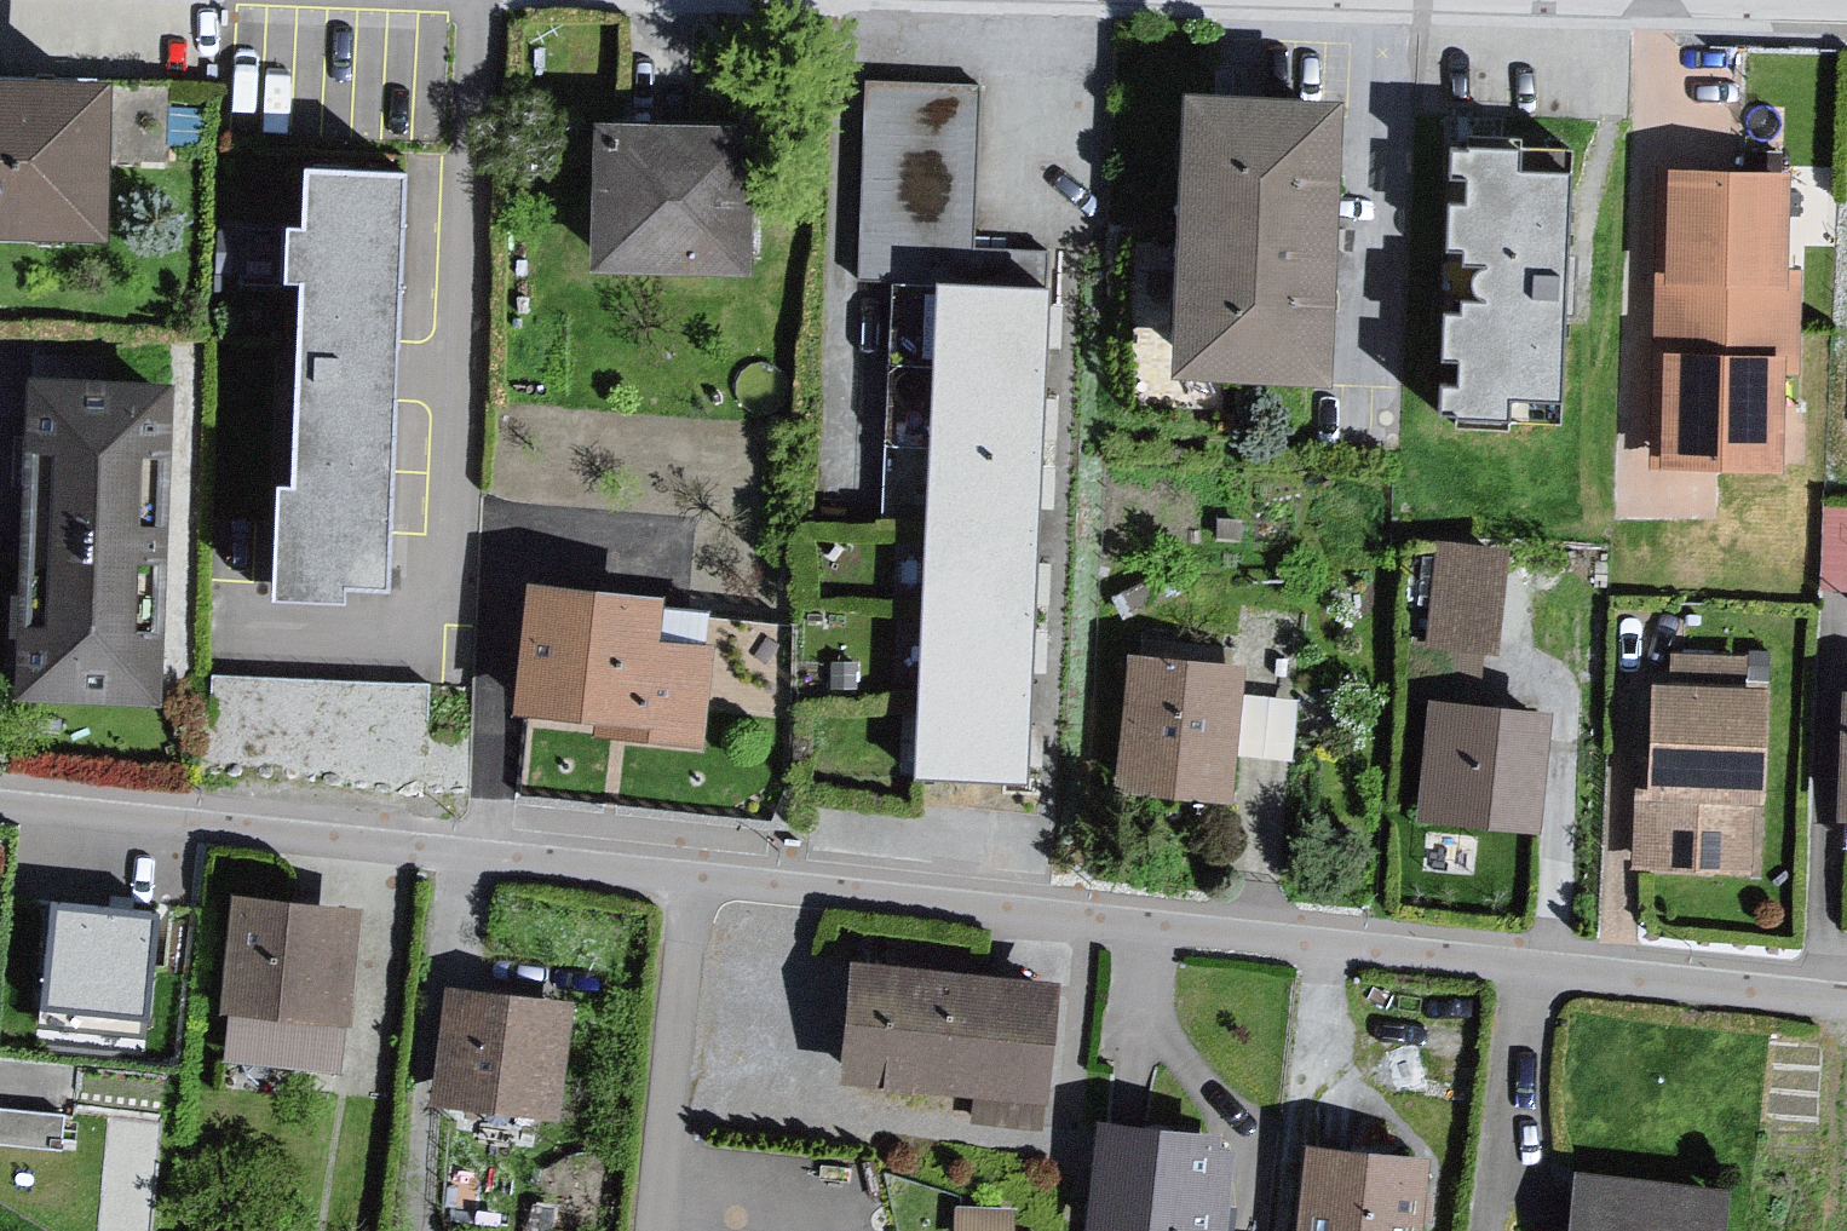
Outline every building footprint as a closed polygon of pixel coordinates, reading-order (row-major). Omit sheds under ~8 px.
[(859,288),(915,287),(973,289),(975,97),(873,94),(859,288)] [(0,103),(0,264),(87,265),(83,104),(0,103)] [(1313,120),(1156,112),(1151,399),(1305,405),(1313,120)] [(739,144),(582,139),(574,288),(732,295),(739,144)] [(1571,182),(1437,167),(1424,430),(1563,439),(1571,182)] [(1787,184),(1665,181),(1651,484),(1782,485),(1787,184)] [(403,190),(284,183),(276,247),(261,247),(258,309),(274,305),(271,481),(253,483),(256,600),(395,605),(397,550),(401,410),(378,409),(381,363),(401,368),(401,355),(403,190)] [(1051,302),(919,297),(902,784),(1017,797),(1051,302)] [(160,392),(10,384),(5,699),(152,707),(160,392)] [(1823,509),(1822,577),(1846,577),(1846,510),(1823,509)] [(1543,562),(1433,558),(1410,831),(1529,842),(1543,562)] [(647,596),(512,588),(501,723),(694,755),(706,654),(648,645),(647,596)] [(422,763),(427,669),(217,658),(212,752),(422,763)] [(1229,674),(1121,663),(1111,802),(1223,815),(1229,674)] [(1768,696),(1641,690),(1624,880),(1758,892),(1768,696)] [(1828,696),(1827,826),(1846,826),(1846,696),(1828,696)] [(50,895),(47,993),(148,996),(151,899),(50,895)] [(350,916),(220,896),(212,1017),(226,1022),(222,1067),(327,1090),(350,916)] [(1048,988),(841,969),(833,1083),(976,1104),(979,1127),(1040,1137),(1037,1097),(1048,988)] [(566,1003),(435,990),(424,1107),(551,1123),(566,1003)] [(1081,1130),(1080,1230),(1223,1230),(1224,1136),(1081,1130)] [(1292,1149),(1286,1230),(1416,1230),(1424,1166),(1292,1149)] [(1564,1179),(1561,1230),(1721,1230),(1725,1192),(1564,1179)]
